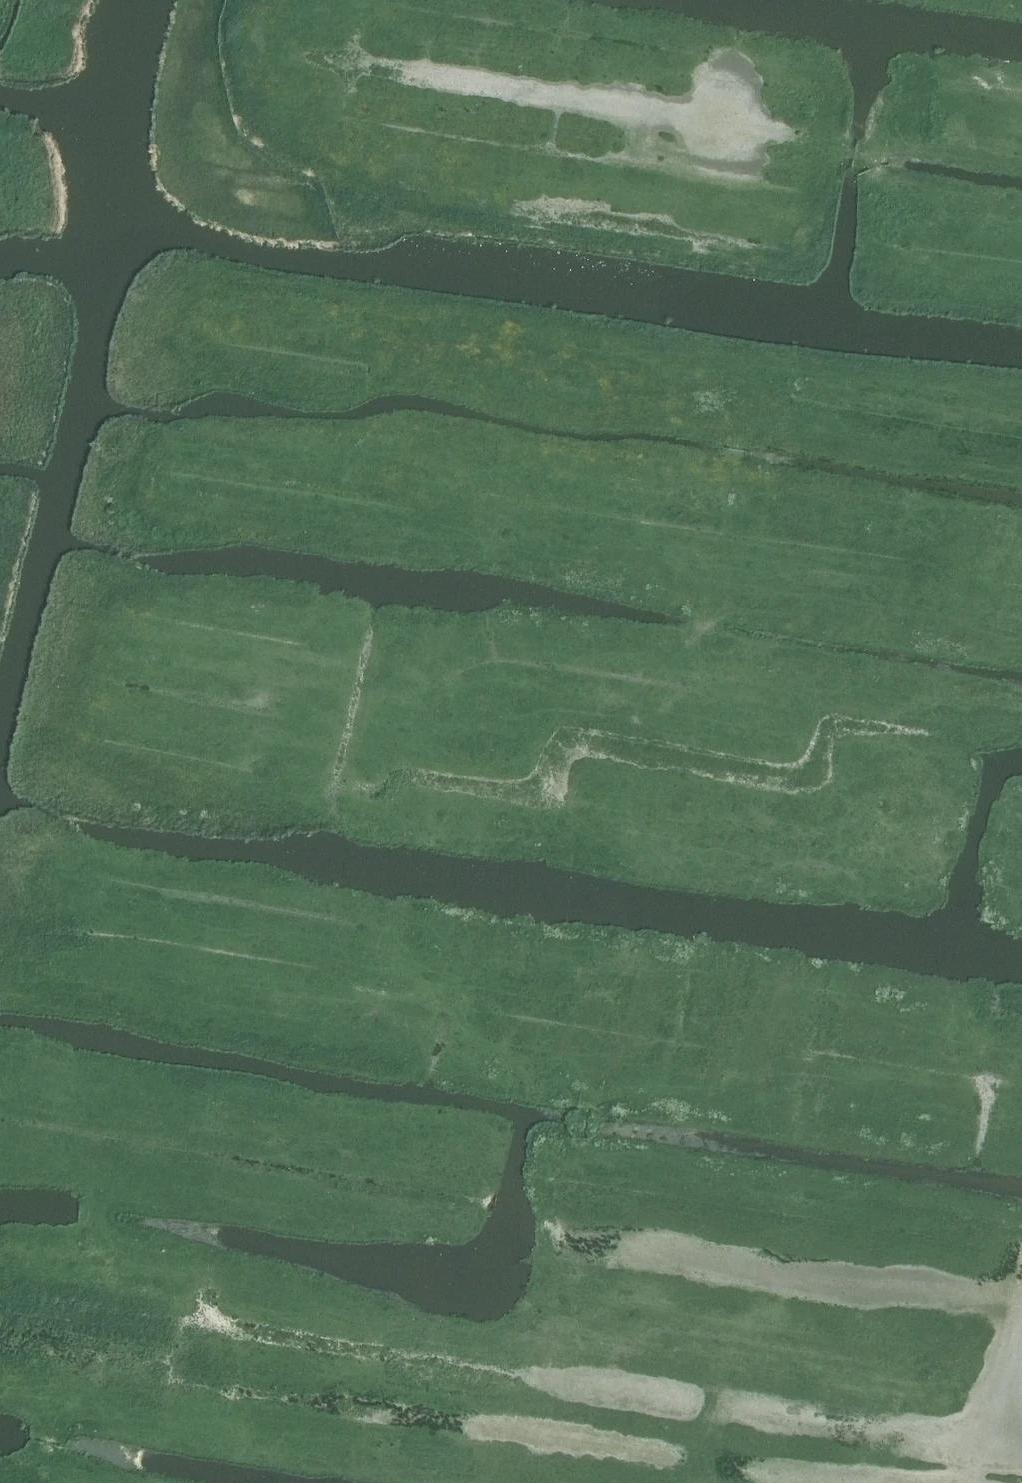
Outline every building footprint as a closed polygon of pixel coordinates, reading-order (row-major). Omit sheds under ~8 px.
[(487,1181),(480,1194),(491,1200),(498,1187),(487,1181)]
